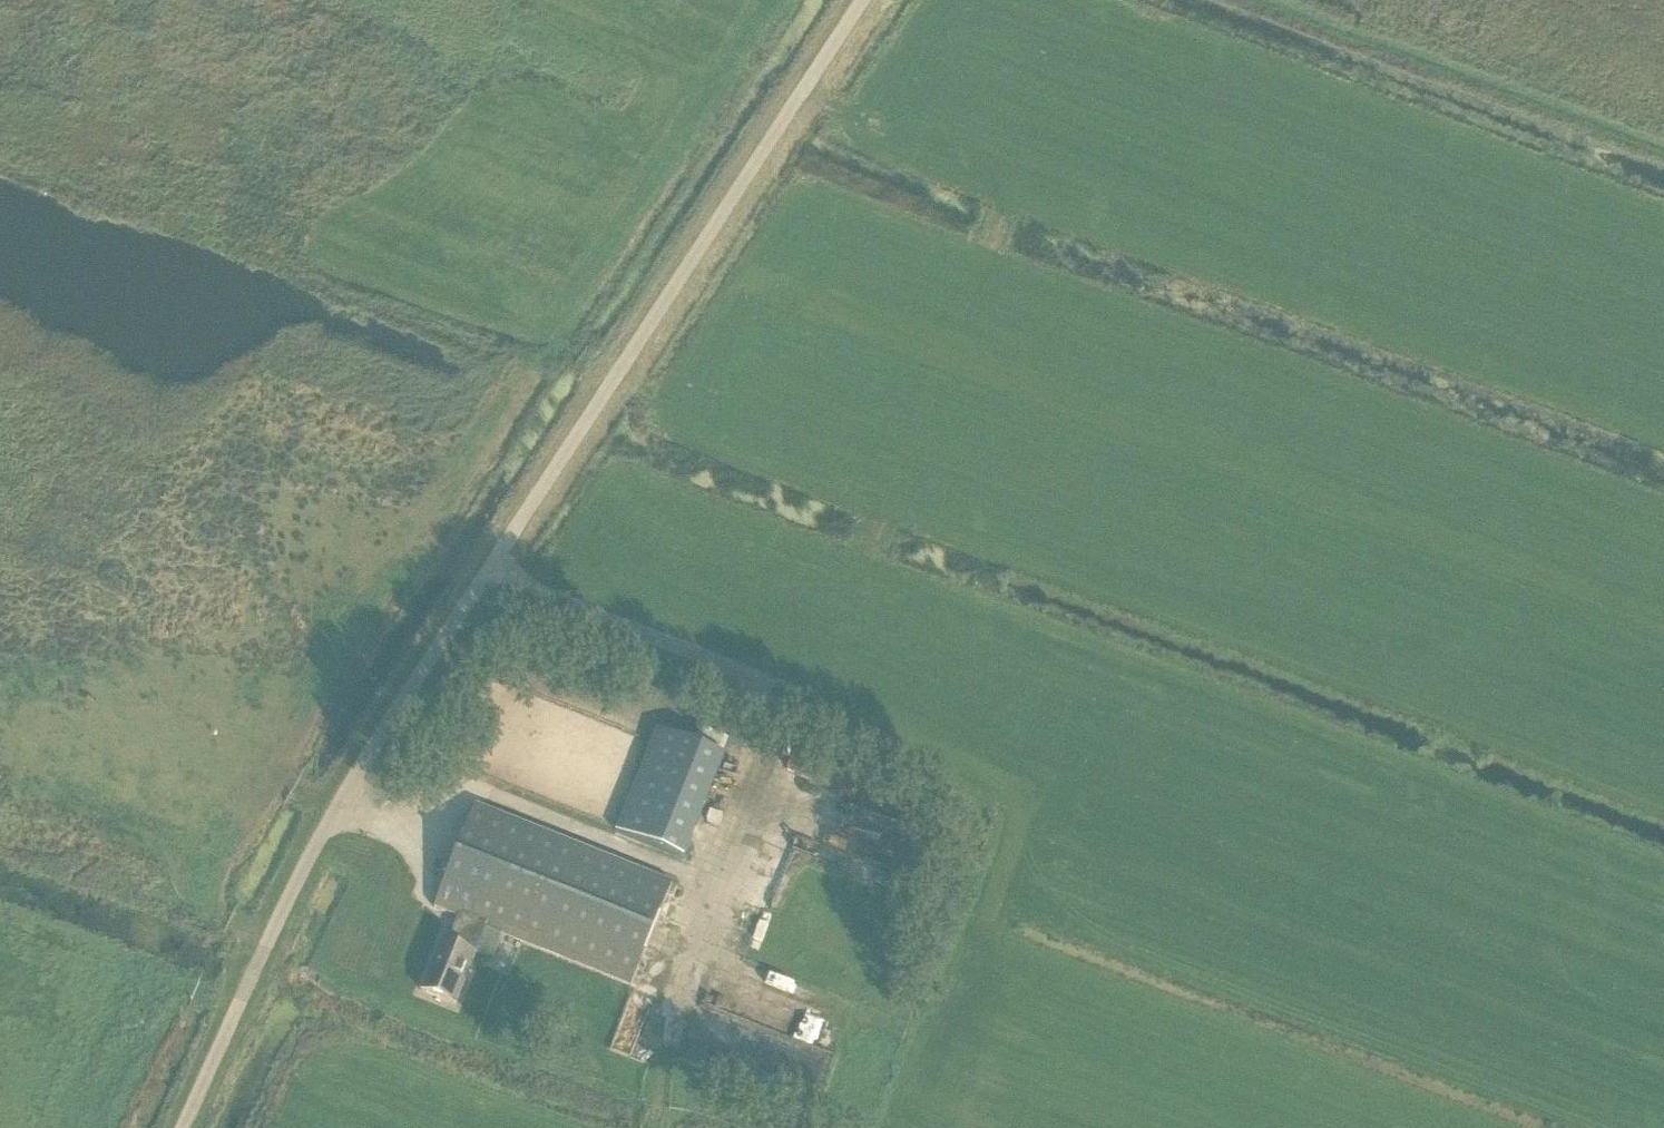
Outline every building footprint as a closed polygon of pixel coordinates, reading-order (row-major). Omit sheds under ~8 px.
[(627,730),(552,708),(481,709),(482,740),(473,769),(559,795),(557,795),(592,805),(609,805),(627,744),(627,730)] [(656,728),(615,831),(683,859),(724,756),(656,728)] [(454,1004),(475,954),(492,961),(503,935),(631,987),(673,884),(476,804),(434,906),(459,916),(448,944),(441,941),(421,991),(454,1004)] [(722,816),(709,812),(706,821),(719,825),(722,816)] [(734,973),(741,955),(714,944),(707,962),(734,973)] [(595,1011),(612,1019),(623,993),(606,985),(595,1011)] [(627,995),(618,1024),(634,1029),(643,1000),(627,995)] [(809,1046),(819,1024),(783,1007),(773,1029),(809,1046)]
